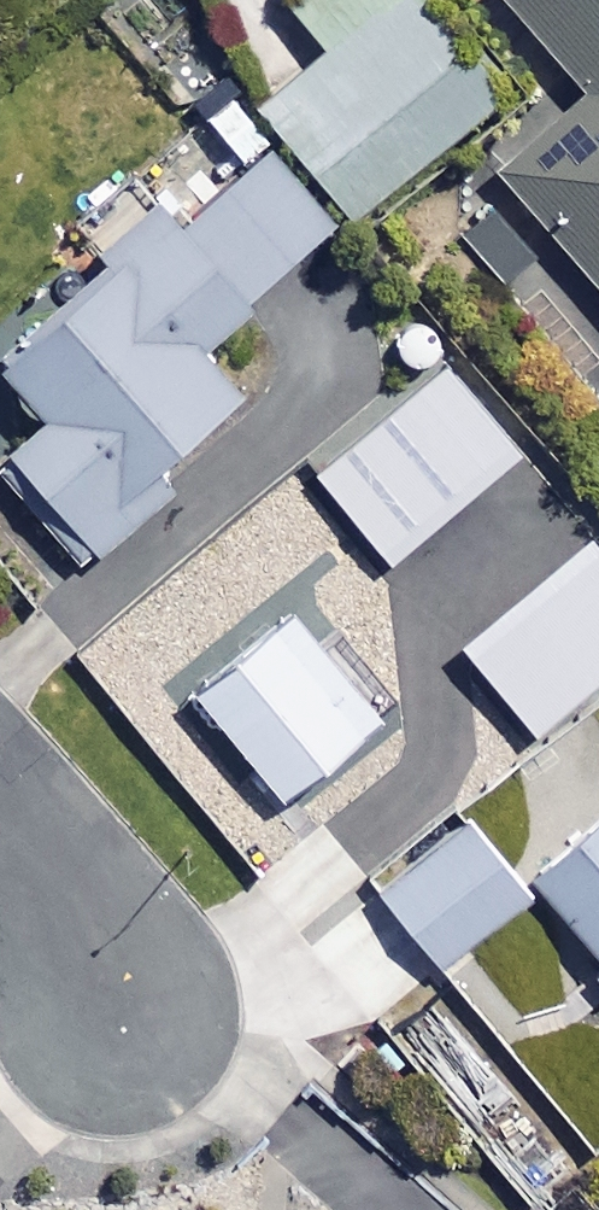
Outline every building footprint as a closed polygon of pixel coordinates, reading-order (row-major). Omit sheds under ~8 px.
[(422,0),(294,0),(290,4),(328,49),(258,107),(349,215),(498,91),(422,0)] [(582,91),(493,169),(598,290),(598,0),(502,0),(582,91)] [(265,150),(178,229),(163,212),(0,360),(0,369),(43,417),(0,456),(0,480),(79,568),(174,482),(157,463),(238,390),(196,344),(331,222),(265,150)] [(478,377),(442,332),(362,396),(398,441),(478,377)] [(511,510),(560,468),(517,417),(459,466),(503,517),(511,510)] [(484,532),(531,587),(542,578),(598,529),(598,514),(560,468),(511,510),(503,517),(484,532)] [(542,578),(574,616),(598,595),(598,529),(542,578)] [(311,649),(227,545),(152,605),(324,816),(422,736),(335,629),(311,649)] [(574,616),(563,626),(598,667),(598,595),(574,616)] [(320,835),(225,715),(176,753),(271,874),(320,835)] [(523,896),(460,818),(376,886),(439,964),(523,896)] [(598,955),(598,824),(534,880),(598,955)] [(591,970),(598,980),(598,963),(591,970)] [(567,1168),(443,1019),(410,1047),(534,1196),(567,1168)]
